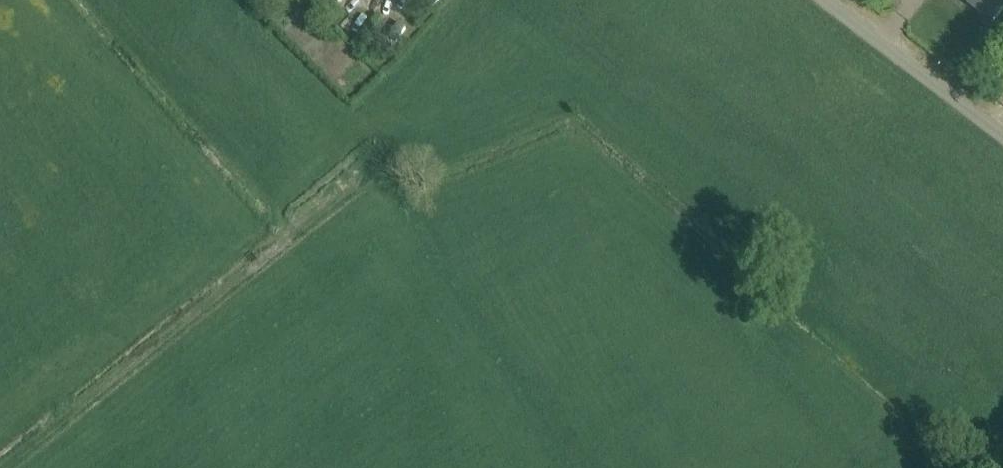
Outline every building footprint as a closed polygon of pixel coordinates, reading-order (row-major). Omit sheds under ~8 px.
[(993,22),(1002,9),(1002,0),(971,0),(981,8),(978,11),(993,22)]
